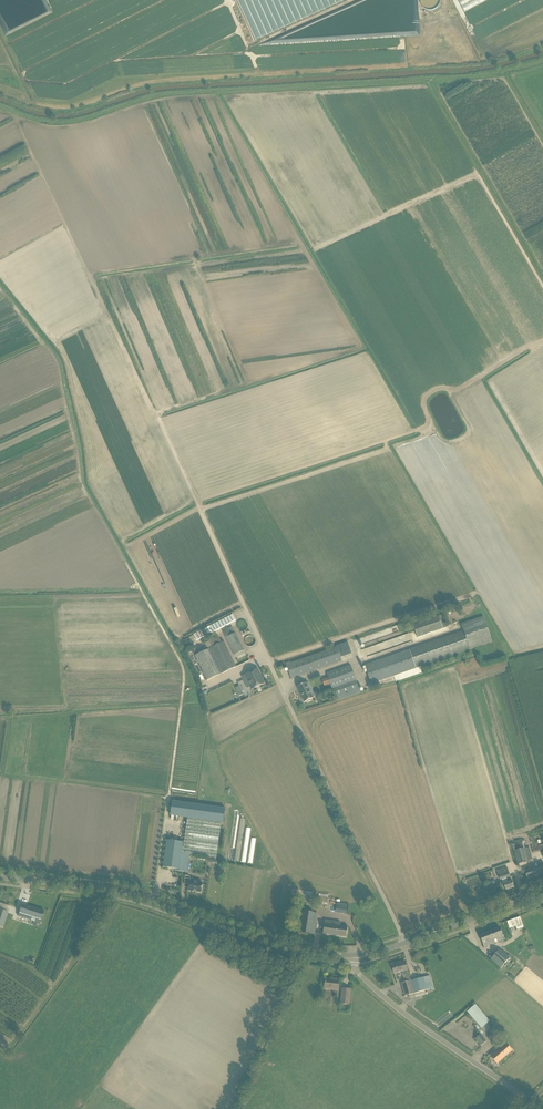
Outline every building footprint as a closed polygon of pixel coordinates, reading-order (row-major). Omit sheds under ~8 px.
[(464,12),(491,0),(459,0),(464,12)] [(233,614),(193,635),(196,641),(236,620),(233,614)] [(442,615),(413,625),(418,638),(446,627),(442,615)] [(364,665),(371,684),(492,642),(483,616),(461,624),(463,631),(364,665)] [(248,626),(248,625),(248,624),(247,624),(247,623),(246,622),(245,621),(244,621),(242,621),(241,621),(240,621),(239,622),(239,623),(238,623),(238,624),(238,625),(237,626),(238,626),(238,627),(238,628),(238,629),(239,629),(239,630),(240,631),(242,631),(243,631),(245,631),(246,630),(247,629),(248,628),(248,626)] [(227,629),(223,631),(234,655),(244,650),(232,627),(227,629)] [(208,650),(195,656),(207,681),(222,674),(236,667),(224,642),(223,640),(220,641),(218,636),(209,641),(210,641),(205,644),(208,650)] [(291,678),(342,661),(337,647),(286,665),(291,678)] [(327,673),(337,701),(360,692),(350,665),(327,673)] [(258,669),(242,677),(247,688),(250,687),(252,690),(265,684),(258,669)] [(308,682),(297,687),(305,702),(307,701),(307,702),(311,700),(315,698),(308,682)] [(188,818),(184,848),(183,848),(183,842),(167,840),(163,867),(175,869),(175,871),(187,873),(190,855),(216,858),(221,823),(188,818)] [(523,849),(522,842),(512,845),(516,864),(530,861),(530,859),(532,859),(529,847),(523,849)] [(533,853),(542,850),(542,844),(532,847),(533,853)] [(525,874),(527,879),(542,874),(542,862),(529,866),(530,869),(524,871),(525,874)] [(497,871),(498,875),(500,880),(502,880),(506,890),(514,887),(512,882),(507,868),(497,871)] [(185,876),(184,884),(189,885),(188,891),(193,891),(196,892),(201,892),(202,883),(194,882),(195,879),(190,879),(190,876),(185,876)] [(327,905),(327,901),(328,898),(316,897),(315,904),(327,905)] [(346,914),(348,904),(337,902),(336,912),(346,914)] [(40,924),(43,917),(44,911),(34,908),(22,904),(20,910),(18,917),(35,922),(35,923),(40,924)] [(314,935),(317,917),(318,913),(311,912),(311,909),(304,908),(304,912),(303,912),(300,933),(314,935)] [(348,927),(340,926),(340,922),(325,920),(323,934),(346,937),(348,927)] [(504,939),(501,933),(499,928),(480,935),(482,940),(484,947),(504,939)] [(510,957),(511,956),(506,952),(505,953),(500,949),(491,959),(500,968),(510,958),(510,957)] [(401,983),(405,996),(433,988),(430,975),(410,981),(405,961),(397,964),(398,965),(392,966),(394,974),(402,972),(405,982),(401,983)] [(334,980),(326,979),(325,988),(338,990),(339,980),(334,979),(334,980)] [(340,1004),(350,1005),(351,989),(342,988),(340,1004)] [(469,1012),(482,1028),(489,1021),(476,1006),(469,1012)] [(505,1035),(510,1041),(522,1030),(517,1024),(505,1035)] [(475,1039),(481,1046),(486,1041),(480,1035),(475,1039)] [(489,1055),(497,1064),(512,1051),(504,1041),(500,1045),(502,1047),(493,1055),(491,1053),(489,1055)]
